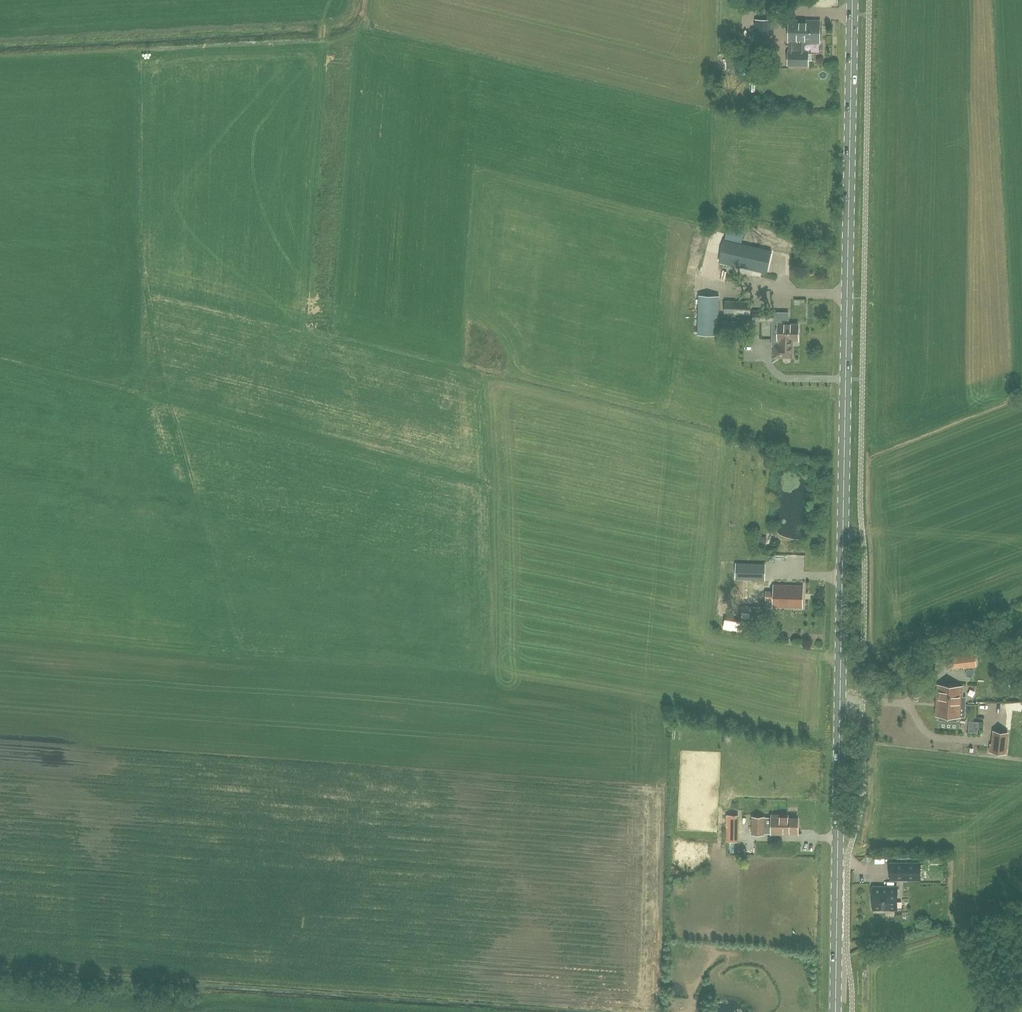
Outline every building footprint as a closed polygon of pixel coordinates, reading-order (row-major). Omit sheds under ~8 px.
[(770,50),(771,20),(756,19),(755,49),(770,50)] [(820,43),(820,19),(789,19),(788,65),(808,65),(809,50),(805,50),(805,42),(820,43)] [(766,272),(771,250),(724,240),(719,262),(766,272)] [(718,335),(719,296),(699,295),(698,334),(718,335)] [(751,302),(725,301),(725,313),(751,314),(751,302)] [(775,311),(753,310),(753,321),(774,321),(775,311)] [(738,321),(721,321),(721,328),(737,329),(738,321)] [(793,339),(799,339),(799,324),(779,324),(779,339),(781,339),(787,339),(787,341),(789,341),(789,345),(792,345),(793,339)] [(787,339),(781,339),(781,345),(775,344),(775,356),(792,357),(792,345),(789,345),(789,341),(787,341),(787,339)] [(735,580),(755,581),(765,581),(765,565),(756,565),(736,564),(735,580)] [(803,607),(803,585),(774,584),(773,606),(803,607)] [(760,618),(761,606),(751,605),(750,617),(760,618)] [(1003,657),(1004,653),(1002,649),(997,646),(991,647),(988,651),(988,658),(993,662),(1000,661),(1003,657)] [(964,667),(976,665),(975,653),(963,654),(963,655),(948,657),(949,668),(964,666),(964,667)] [(1008,677),(1011,687),(1021,683),(1021,672),(1008,677)] [(939,684),(937,714),(940,715),(939,719),(957,720),(957,716),(960,716),(960,715),(965,716),(966,700),(962,700),(963,686),(961,686),(962,685),(939,684)] [(1007,733),(994,731),(993,745),(991,745),(991,751),(1005,753),(1007,733)] [(728,815),(728,841),(738,841),(738,815),(728,815)] [(798,834),(798,818),(788,818),(788,815),(772,815),(772,834),(798,834)] [(753,817),(753,834),(765,834),(765,817),(753,817)] [(921,863),(900,863),(891,863),(890,879),(920,879),(921,863)] [(897,909),(897,887),(874,887),(873,909),(875,909),(875,911),(884,911),(884,909),(897,909)]
